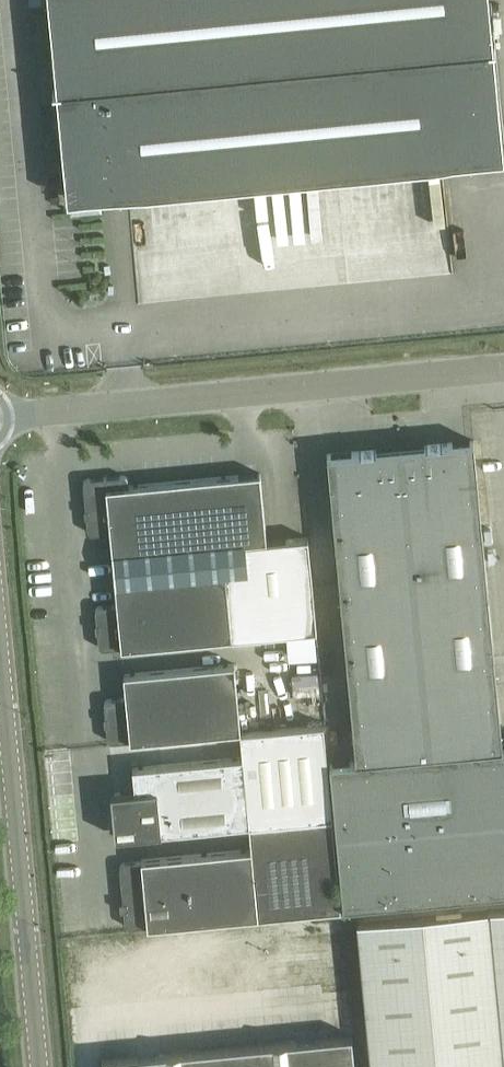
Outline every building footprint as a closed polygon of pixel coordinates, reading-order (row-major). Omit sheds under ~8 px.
[(57,89),(53,89),(53,91),(59,90),(68,182),(73,182),(74,193),(69,193),(70,199),(102,196),(101,191),(110,190),(110,196),(503,158),(489,0),(48,0),(57,89)] [(327,454),(329,476),(344,626),(356,760),(332,762),(345,904),(503,889),(503,746),(474,440),(327,454)] [(85,480),(83,484),(88,529),(90,532),(93,534),(110,532),(112,555),(134,553),(267,540),(262,495),(260,473),(129,486),(128,480),(127,476),(123,475),(88,478),(85,480)] [(96,610),(96,611),(99,644),(99,645),(99,646),(100,647),(101,648),(102,648),(103,649),(104,649),(121,647),(121,648),(143,646),(232,638),(313,630),(304,538),(267,542),(267,540),(134,553),(112,555),(115,581),(117,604),(100,606),(99,606),(98,606),(98,607),(97,607),(97,608),(96,608),(96,609),(96,610)] [(126,697),(109,699),(106,701),(104,704),(108,737),(109,741),(113,742),(130,740),(130,741),(241,731),(235,663),(146,672),(124,674),(126,697)] [(135,790),(118,792),(115,794),(113,798),(117,831),(119,834),(123,835),(139,834),(139,835),(250,824),(334,815),(335,815),(326,723),(241,731),(244,757),(154,765),(133,767),(135,790)] [(120,866),(120,868),(120,869),(125,923),(127,926),(131,927),(147,926),(148,927),(169,925),(343,908),(334,815),(250,824),(252,849),(163,858),(142,859),(142,861),(125,863),(124,863),(122,864),(121,865),(120,866)] [(358,921),(371,1066),(503,1066),(503,907),(358,921)] [(352,1035),(103,1059),(103,1066),(355,1066),(352,1035)]
